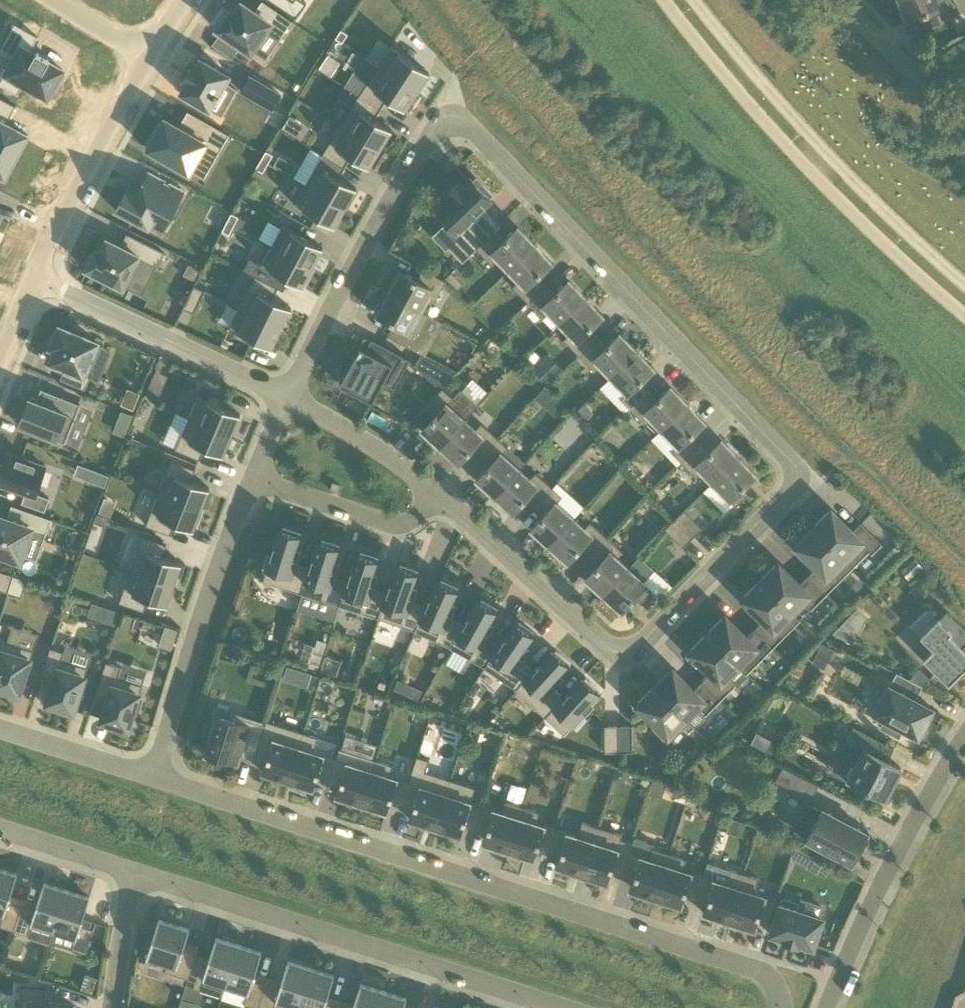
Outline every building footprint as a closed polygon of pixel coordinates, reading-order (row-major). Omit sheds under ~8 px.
[(899,0),(908,22),(921,17),(925,29),(957,16),(951,0),(899,0)] [(225,13),(217,24),(220,26),(218,30),(251,53),(253,52),(271,25),(284,34),(293,22),(263,1),(255,13),(242,3),(240,6),(235,14),(231,12),(230,12),(228,15),(225,13)] [(14,60),(0,85),(18,95),(24,84),(48,98),(54,88),(58,90),(66,74),(62,72),(63,70),(49,62),(50,60),(37,53),(36,55),(30,51),(38,37),(16,25),(0,52),(14,60)] [(337,38),(336,39),(343,43),(348,35),(342,30),(337,38)] [(382,62),(379,67),(387,72),(412,88),(417,92),(427,76),(429,74),(430,73),(429,73),(403,55),(399,53),(391,48),(382,62)] [(187,82),(181,93),(194,100),(192,104),(206,112),(207,108),(211,110),(226,83),(230,76),(201,59),(194,70),(191,68),(184,80),(187,82)] [(360,96),(381,109),(388,99),(405,111),(406,110),(416,94),(417,92),(412,88),(387,72),(379,67),(360,96)] [(250,77),(242,92),(273,110),(282,95),(250,77)] [(340,122),(350,102),(339,96),(329,116),(340,122)] [(360,96),(342,126),(349,130),(380,149),(381,149),(392,131),(392,132),(393,131),(392,130),(375,120),(376,118),(381,109),(360,96)] [(6,178),(28,136),(7,124),(16,106),(0,98),(0,175),(6,178)] [(165,119),(148,149),(190,173),(191,171),(202,152),(216,159),(230,135),(196,115),(187,131),(179,127),(165,119)] [(342,126),(323,155),(345,168),(351,158),(369,169),(370,168),(370,167),(381,149),(380,149),(349,130),(342,126)] [(262,160),(268,164),(269,164),(274,155),(273,155),(267,151),(262,160)] [(257,169),(264,173),(269,164),(268,164),(262,160),(257,169)] [(317,166),(306,185),(314,190),(345,208),(346,208),(356,190),(357,190),(357,189),(356,188),(325,170),(317,166)] [(134,177),(115,211),(163,237),(187,191),(150,171),(144,182),(134,177)] [(463,263),(477,249),(496,231),(501,226),(484,208),(492,200),(485,193),(488,190),(477,179),(474,182),(472,179),(464,186),(461,182),(447,195),(451,199),(437,212),(460,237),(448,248),(463,263)] [(306,185),(295,205),(335,228),(336,227),(335,226),(346,208),(345,208),(314,190),(306,185)] [(228,222),(227,223),(234,226),(235,226),(239,217),(238,217),(232,214),(228,222)] [(223,231),(230,235),(235,226),(234,226),(227,223),(223,231)] [(283,226),(272,246),(280,250),(312,267),(313,268),(323,249),(324,248),(283,226)] [(509,271),(536,246),(518,228),(505,241),(496,231),(477,249),(493,266),(499,260),(509,271)] [(91,252),(85,264),(89,265),(87,270),(123,288),(139,257),(159,267),(165,253),(128,235),(122,247),(107,240),(101,252),(97,250),(95,254),(91,252)] [(250,260),(245,270),(284,291),(290,281),(301,287),(303,288),(303,287),(313,268),(312,267),(280,250),(272,246),(262,266),(250,260)] [(513,287),(529,303),(548,285),(539,276),(553,263),(536,246),(509,271),(520,281),(513,287)] [(401,272),(390,294),(421,311),(428,298),(436,302),(447,282),(424,270),(418,281),(401,272)] [(458,290),(463,285),(452,273),(447,278),(458,290)] [(256,277),(241,308),(248,312),(281,328),(282,329),(291,310),(292,310),(292,309),(273,299),(279,288),(256,277)] [(556,294),(548,285),(529,303),(544,319),(550,313),(561,324),(586,299),(569,281),(556,294)] [(190,295),(184,308),(195,314),(205,291),(201,289),(195,286),(190,295)] [(421,311),(390,294),(378,315),(394,324),(388,336),(411,348),(429,315),(421,311)] [(590,329),(604,317),(586,299),(561,324),(570,334),(564,340),(580,356),(599,338),(590,329)] [(241,308),(231,328),(238,332),(240,333),(237,337),(250,344),(251,344),(253,341),(254,340),(271,348),(272,349),(273,348),(282,329),(281,328),(248,312),(241,308)] [(55,330),(50,342),(53,344),(52,348),(56,350),(51,362),(66,369),(61,380),(85,390),(90,377),(85,375),(98,343),(60,327),(58,331),(55,330)] [(601,366),(611,377),(637,352),(620,334),(607,347),(599,338),(580,356),(595,372),(601,366)] [(366,350),(361,347),(340,385),(373,403),(383,384),(395,390),(411,360),(372,339),(371,341),(370,341),(366,350)] [(631,409),(650,391),(641,383),(654,370),(637,352),(611,377),(627,393),(621,399),(631,409)] [(555,377),(539,361),(532,368),(548,384),(555,377)] [(150,386),(145,397),(156,402),(161,391),(150,386)] [(652,419),(662,430),(688,405),(671,387),(658,400),(650,391),(631,409),(646,425),(652,419)] [(423,430),(441,447),(465,420),(448,405),(454,398),(443,389),(426,408),(435,417),(423,430)] [(535,398),(545,408),(554,398),(544,389),(535,398)] [(30,399),(20,425),(65,443),(81,405),(45,391),(40,403),(30,399)] [(199,397),(190,418),(232,436),(241,416),(241,415),(222,407),(224,402),(210,396),(208,401),(199,397)] [(672,453),(682,462),(700,444),(692,436),(706,423),(688,405),(662,430),(678,447),(672,453)] [(575,457),(594,437),(571,415),(552,434),(575,457)] [(190,418),(176,450),(200,460),(205,448),(224,456),(224,455),(232,436),(190,418)] [(476,430),(465,420),(441,447),(459,463),(472,449),(481,458),(498,439),(482,424),(476,430)] [(496,496),(520,470),(503,454),(508,448),(498,439),(481,458),(490,466),(477,480),(496,496)] [(703,472),(713,483),(739,458),(722,440),(709,453),(700,444),(682,462),(697,478),(703,472)] [(0,465),(0,482),(27,492),(23,503),(45,511),(50,499),(36,494),(46,467),(9,454),(4,465),(0,464),(0,465)] [(756,476),(739,458),(713,483),(736,507),(747,496),(741,490),(756,476)] [(172,461),(159,493),(202,510),(210,490),(211,489),(192,482),(196,470),(172,461)] [(526,499),(535,507),(553,488),(536,473),(531,480),(520,470),(496,496),(514,513),(526,499)] [(563,497),(553,488),(535,507),(545,515),(532,529),(550,546),(574,519),(557,504),(563,497)] [(159,493),(147,526),(171,535),(176,524),(194,531),(195,530),(194,530),(202,510),(159,493)] [(21,562),(33,529),(47,535),(52,520),(12,506),(8,519),(0,517),(0,555),(21,562)] [(675,520),(693,539),(703,530),(685,511),(675,520)] [(813,528),(853,568),(869,552),(872,555),(883,545),(861,523),(852,532),(832,513),(831,514),(829,512),(813,528)] [(98,514),(95,523),(105,526),(108,518),(98,514)] [(585,529),(574,519),(550,546),(568,562),(581,548),(590,556),(607,538),(591,523),(585,529)] [(683,548),(693,539),(675,520),(665,529),(683,548)] [(808,576),(827,595),(853,568),(813,528),(797,544),(799,546),(797,547),(817,567),(808,576)] [(302,594),(310,569),(296,564),(305,538),(302,537),(303,535),(284,529),(283,531),(280,530),(272,556),(268,555),(263,570),(267,571),(264,582),(302,594)] [(143,537),(132,570),(175,585),(182,565),(182,564),(163,558),(167,545),(143,537)] [(624,553),(607,538),(590,556),(599,565),(586,578),(605,595),(629,569),(618,559),(624,553)] [(302,594),(341,606),(348,582),(334,577),(343,550),(340,549),(341,547),(322,541),(322,543),(319,542),(310,569),(302,594)] [(357,554),(348,582),(341,606),(379,618),(388,593),(373,589),(382,562),(379,561),(380,559),(361,553),(360,555),(357,554)] [(760,581),(800,621),(801,621),(793,613),(802,603),(812,610),(827,595),(808,576),(799,585),(779,566),(778,567),(776,565),(760,581)] [(421,575),(418,574),(419,572),(401,566),(400,568),(397,567),(388,593),(379,618),(416,631),(427,607),(412,602),(421,575)] [(629,569),(605,595),(623,612),(637,596),(643,602),(653,591),(629,569)] [(132,570),(120,603),(145,612),(149,600),(168,606),(168,605),(175,585),(132,570)] [(9,593),(14,576),(0,571),(0,590),(9,593)] [(416,632),(451,648),(464,625),(450,618),(461,593),(459,591),(460,589),(442,581),(441,583),(438,582),(427,607),(416,631),(416,632)] [(755,629),(774,648),(800,621),(760,581),(744,597),(746,599),(745,600),(764,620),(755,629)] [(478,601),(464,625),(451,648),(485,667),(500,646),(486,638),(500,614),(498,612),(499,610),(482,600),(481,602),(478,601)] [(106,608),(102,622),(114,626),(119,613),(106,608)] [(947,611),(939,620),(938,619),(921,637),(934,650),(924,660),(949,685),(964,669),(964,651),(963,650),(964,648),(964,629),(947,611)] [(707,634),(747,674),(774,648),(755,629),(746,638),(726,618),(725,620),(723,618),(707,634)] [(485,668),(517,689),(535,670),(522,661),(537,638),(534,636),(536,634),(520,623),(518,625),(516,623),(500,646),(485,667),(485,668)] [(842,625),(833,634),(836,635),(850,642),(856,632),(842,625)] [(167,627),(160,646),(172,650),(178,631),(167,627)] [(702,682),(721,701),(736,686),(730,676),(739,667),(747,675),(747,674),(707,634),(691,650),(693,652),(692,653),(711,673),(702,682)] [(1,689),(0,693),(16,698),(17,694),(20,695),(34,651),(0,640),(0,689),(1,689)] [(318,670),(327,643),(317,640),(308,667),(318,670)] [(230,658),(233,648),(221,644),(218,654),(230,658)] [(820,649),(831,656),(834,651),(822,644),(820,649)] [(51,648),(41,681),(53,685),(47,704),(56,707),(55,710),(70,715),(71,712),(74,713),(80,695),(84,697),(88,681),(85,680),(89,668),(62,660),(65,653),(51,648)] [(516,690),(546,718),(564,698),(552,689),(572,668),(570,666),(571,664),(557,651),(555,653),(553,650),(535,670),(517,689),(516,690)] [(107,663),(96,698),(108,702),(102,721),(111,724),(109,728),(125,733),(126,729),(129,730),(134,713),(138,714),(143,699),(139,698),(143,686),(119,678),(122,667),(107,663)] [(921,668),(909,679),(923,687),(931,678),(921,668)] [(674,671),(672,673),(670,671),(654,687),(687,719),(696,709),(706,716),(715,707),(721,712),(726,706),(721,701),(702,682),(693,691),(674,671)] [(920,735),(927,731),(926,724),(934,709),(933,709),(916,700),(923,687),(909,679),(897,673),(890,687),(890,686),(875,715),(886,721),(882,728),(899,738),(904,730),(918,738),(919,738),(920,735)] [(583,678),(564,698),(546,718),(565,735),(573,726),(578,731),(588,719),(584,715),(602,695),(600,693),(601,691),(587,678),(585,680),(583,678)] [(687,719),(654,687),(639,703),(640,705),(639,706),(658,725),(654,729),(665,740),(679,727),(688,733),(695,727),(687,719)] [(212,736),(208,749),(206,755),(238,765),(242,754),(255,758),(266,725),(233,714),(231,719),(219,715),(217,722),(214,721),(209,735),(212,736)] [(304,733),(291,729),(267,722),(266,725),(255,758),(267,762),(263,773),(289,781),(290,777),(304,733)] [(619,752),(619,726),(606,726),(606,752),(619,752)] [(633,726),(619,726),(619,752),(633,752),(633,726)] [(895,749),(855,728),(847,742),(854,745),(847,759),(858,765),(849,781),(865,789),(864,792),(881,801),(883,799),(886,800),(893,786),(894,786),(901,773),(900,773),(902,769),(888,762),(895,749)] [(319,738),(306,734),(304,733),(290,777),(289,781),(314,789),(315,785),(317,778),(319,779),(329,782),(330,777),(336,758),(324,754),(323,756),(314,753),(319,738)] [(766,752),(772,741),(757,734),(751,744),(766,752)] [(376,761),(362,756),(359,755),(356,762),(355,766),(348,764),(349,762),(338,759),(336,758),(330,777),(329,782),(340,785),(338,793),(337,796),(345,799),(362,805),(363,800),(376,761)] [(426,773),(430,761),(418,757),(411,778),(410,782),(404,801),(402,805),(413,809),(414,809),(412,816),(410,820),(436,828),(437,824),(451,780),(450,780),(436,775),(426,773)] [(392,766),(377,761),(376,761),(363,800),(362,805),(380,810),(387,813),(388,810),(389,809),(391,801),(392,802),(402,805),(404,801),(410,782),(397,778),(397,780),(390,777),(391,773),(393,766),(392,766)] [(790,789),(798,775),(784,768),(776,782),(790,789)] [(624,783),(627,773),(617,770),(614,780),(624,783)] [(476,788),(465,785),(451,780),(437,824),(436,828),(461,836),(465,825),(476,828),(483,805),(482,805),(472,802),(473,798),(476,788)] [(662,798),(666,785),(653,781),(649,794),(662,798)] [(487,832),(485,840),(484,843),(509,851),(523,808),(506,802),(502,814),(495,811),(496,809),(483,805),(476,828),(487,832)] [(868,834),(840,819),(824,810),(823,812),(809,805),(804,815),(817,822),(808,841),(852,864),(856,858),(859,860),(868,842),(865,840),(868,834)] [(541,813),(523,808),(509,851),(535,860),(538,848),(550,852),(557,829),(545,825),(544,827),(537,825),(541,813)] [(806,838),(815,823),(804,817),(795,832),(806,838)] [(557,829),(550,852),(561,856),(557,867),(583,875),(598,827),(583,823),(578,838),(569,835),(569,833),(557,829)] [(623,836),(598,827),(583,875),(608,883),(612,872),(623,876),(630,852),(631,853),(633,844),(622,840),(623,836)] [(812,870),(817,860),(796,848),(791,859),(812,870)] [(631,890),(639,893),(656,899),(670,855),(653,849),(649,860),(642,858),(643,856),(631,853),(630,852),(623,876),(635,879),(631,890)] [(682,907),(683,904),(685,895),(697,899),(704,876),(692,872),(691,874),(684,872),(688,860),(670,855),(656,899),(682,907)] [(5,915),(1,927),(15,931),(22,907),(9,903),(11,895),(18,874),(0,869),(0,914),(5,915)] [(704,914),(730,922),(745,874),(730,870),(725,885),(716,882),(717,880),(704,876),(697,899),(708,903),(704,914)] [(760,879),(745,874),(730,922),(755,930),(759,919),(770,922),(777,899),(765,896),(765,897),(755,894),(760,879)] [(22,907),(15,931),(28,935),(32,924),(55,931),(68,890),(45,883),(38,904),(36,912),(22,907)] [(68,890),(55,931),(77,939),(73,950),(87,954),(95,930),(94,930),(81,926),(84,918),(91,898),(68,890)] [(785,940),(785,942),(798,946),(799,944),(814,949),(823,919),(797,911),(800,903),(782,898),(770,935),(785,940)] [(160,920),(148,958),(168,964),(166,972),(189,979),(195,962),(197,954),(184,950),(186,942),(190,929),(160,920)] [(189,979),(187,986),(223,998),(227,986),(240,945),(217,938),(210,958),(208,966),(195,962),(189,979)] [(227,986),(249,994),(245,1005),(255,1007),(260,1007),(267,985),(254,981),(256,973),(263,953),(240,945),(227,986)] [(260,1007),(275,1007),(277,1002),(294,1007),(299,1007),(312,968),(289,961),(283,982),(280,989),(267,985),(260,1007)] [(326,1004),(328,997),(335,976),(312,968),(299,1007),(338,1007),(326,1004)] [(87,975),(82,990),(93,993),(97,979),(87,975)] [(385,991),(362,984),(355,1005),(354,1007),(379,1007),(385,991)] [(19,1007),(76,1007),(73,1007),(73,1005),(46,1003),(47,989),(21,987),(19,1007)] [(379,1007),(404,1007),(407,999),(385,991),(379,1007)]
